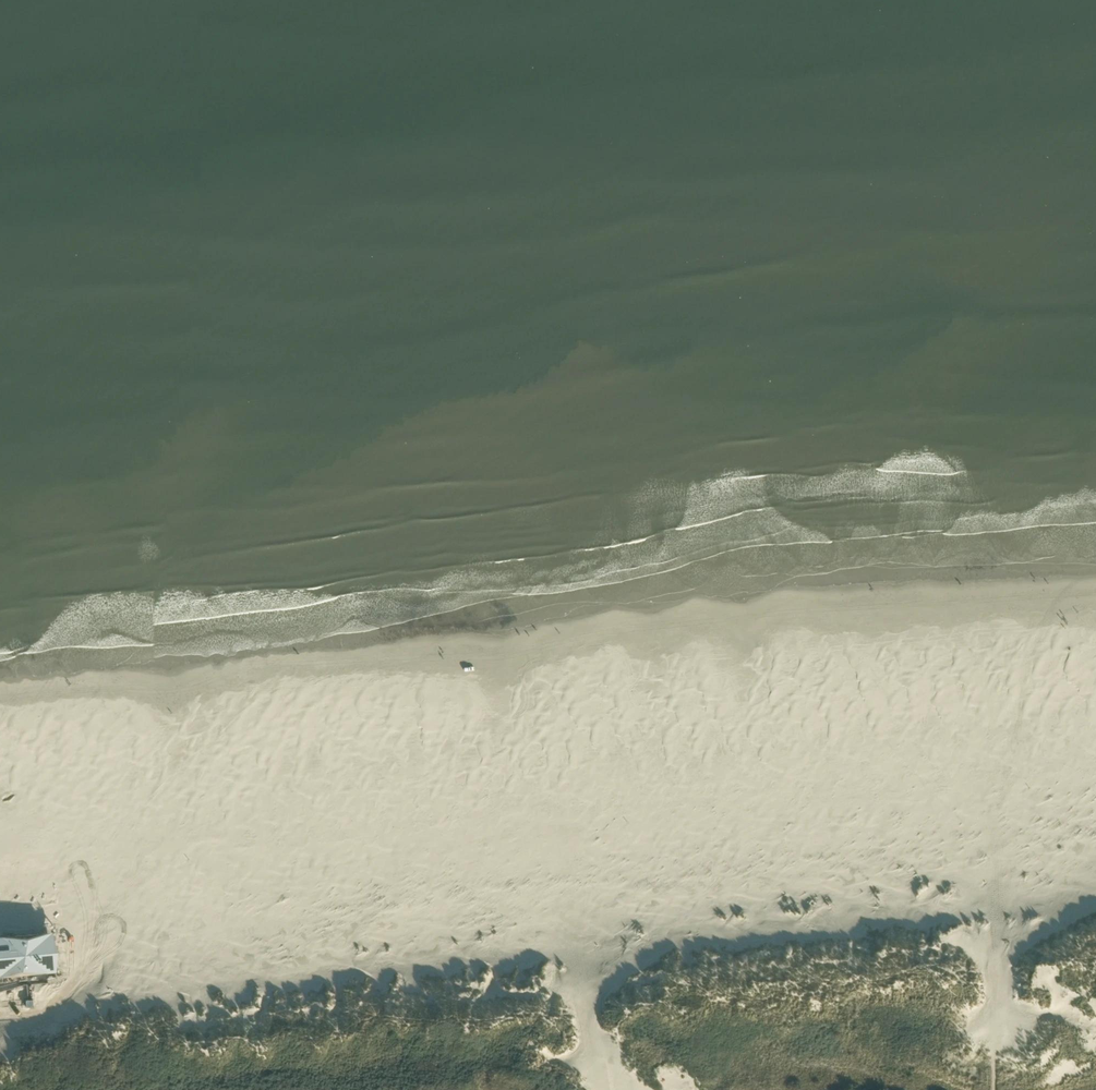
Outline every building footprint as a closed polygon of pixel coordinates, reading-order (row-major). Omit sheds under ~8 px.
[(0,944),(0,968),(11,967),(12,972),(20,971),(20,974),(52,971),(50,955),(56,955),(54,939),(49,939),(48,935),(35,936),(35,933),(16,934),(16,938),(1,939),(1,944),(0,944)]
